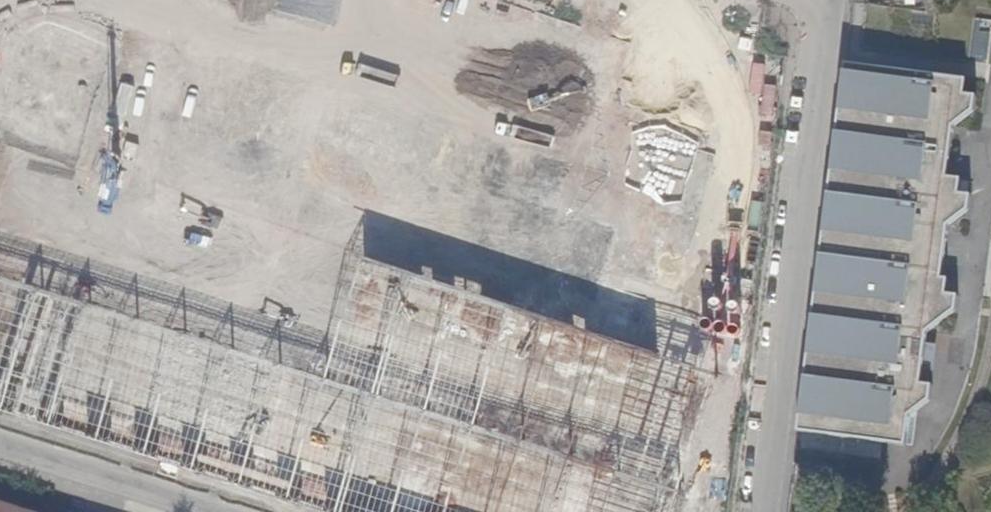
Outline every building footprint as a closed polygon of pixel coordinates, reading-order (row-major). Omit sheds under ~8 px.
[(0,20),(0,206),(260,287),(314,118),(0,20)] [(967,79),(847,64),(841,108),(833,170),(825,231),(817,293),(809,354),(802,415),(799,432),(907,446),(910,416),(930,398),(932,383),(920,382),(927,331),(957,310),(959,295),(947,293),(949,278),(942,278),(949,226),(969,210),(971,195),(960,193),(962,179),(948,178),(954,127),(971,109),(973,95),(965,94),(967,79)] [(717,371),(360,258),(323,376),(0,275),(0,411),(257,492),(321,511),(672,511),(717,371)] [(0,504),(0,511),(27,511),(0,504)]
